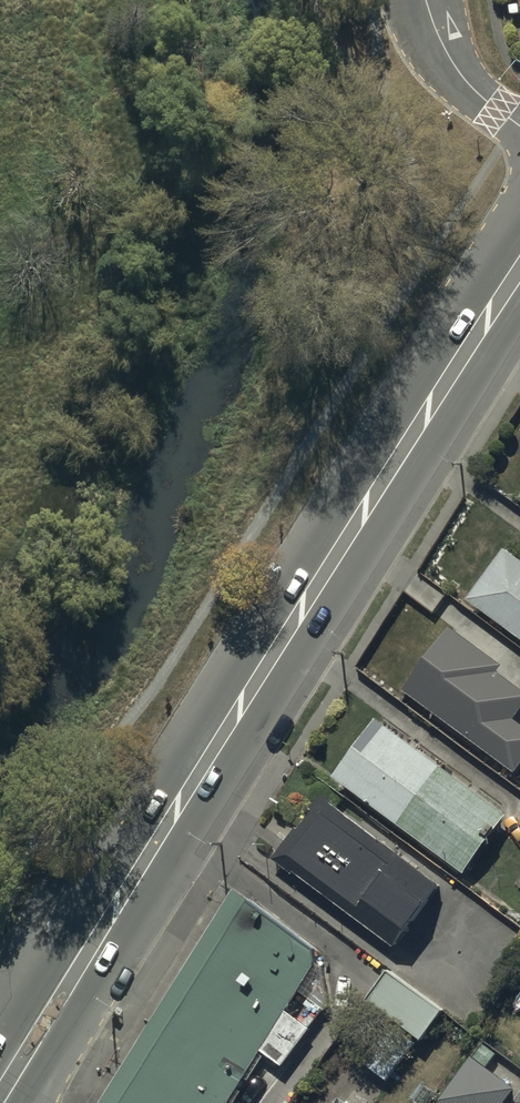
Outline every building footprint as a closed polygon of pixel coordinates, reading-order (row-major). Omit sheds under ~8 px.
[(464,594),(519,638),(519,555),(503,543),(464,594)] [(400,685),(513,770),(519,761),(519,722),(513,716),(519,707),(519,685),(498,669),(502,662),(448,621),(400,685)] [(375,714),(330,772),(462,871),(506,813),(375,714)] [(442,881),(320,790),(271,855),(393,946),(442,881)] [(313,944),(248,901),(121,1102),(222,1102),(316,960),(313,944)] [(441,1007),(383,964),(329,1037),(386,1080),(441,1007)] [(438,1096),(446,1102),(503,1102),(516,1086),(472,1052),(438,1096)] [(339,1091),(329,1102),(354,1102),(339,1091)]
